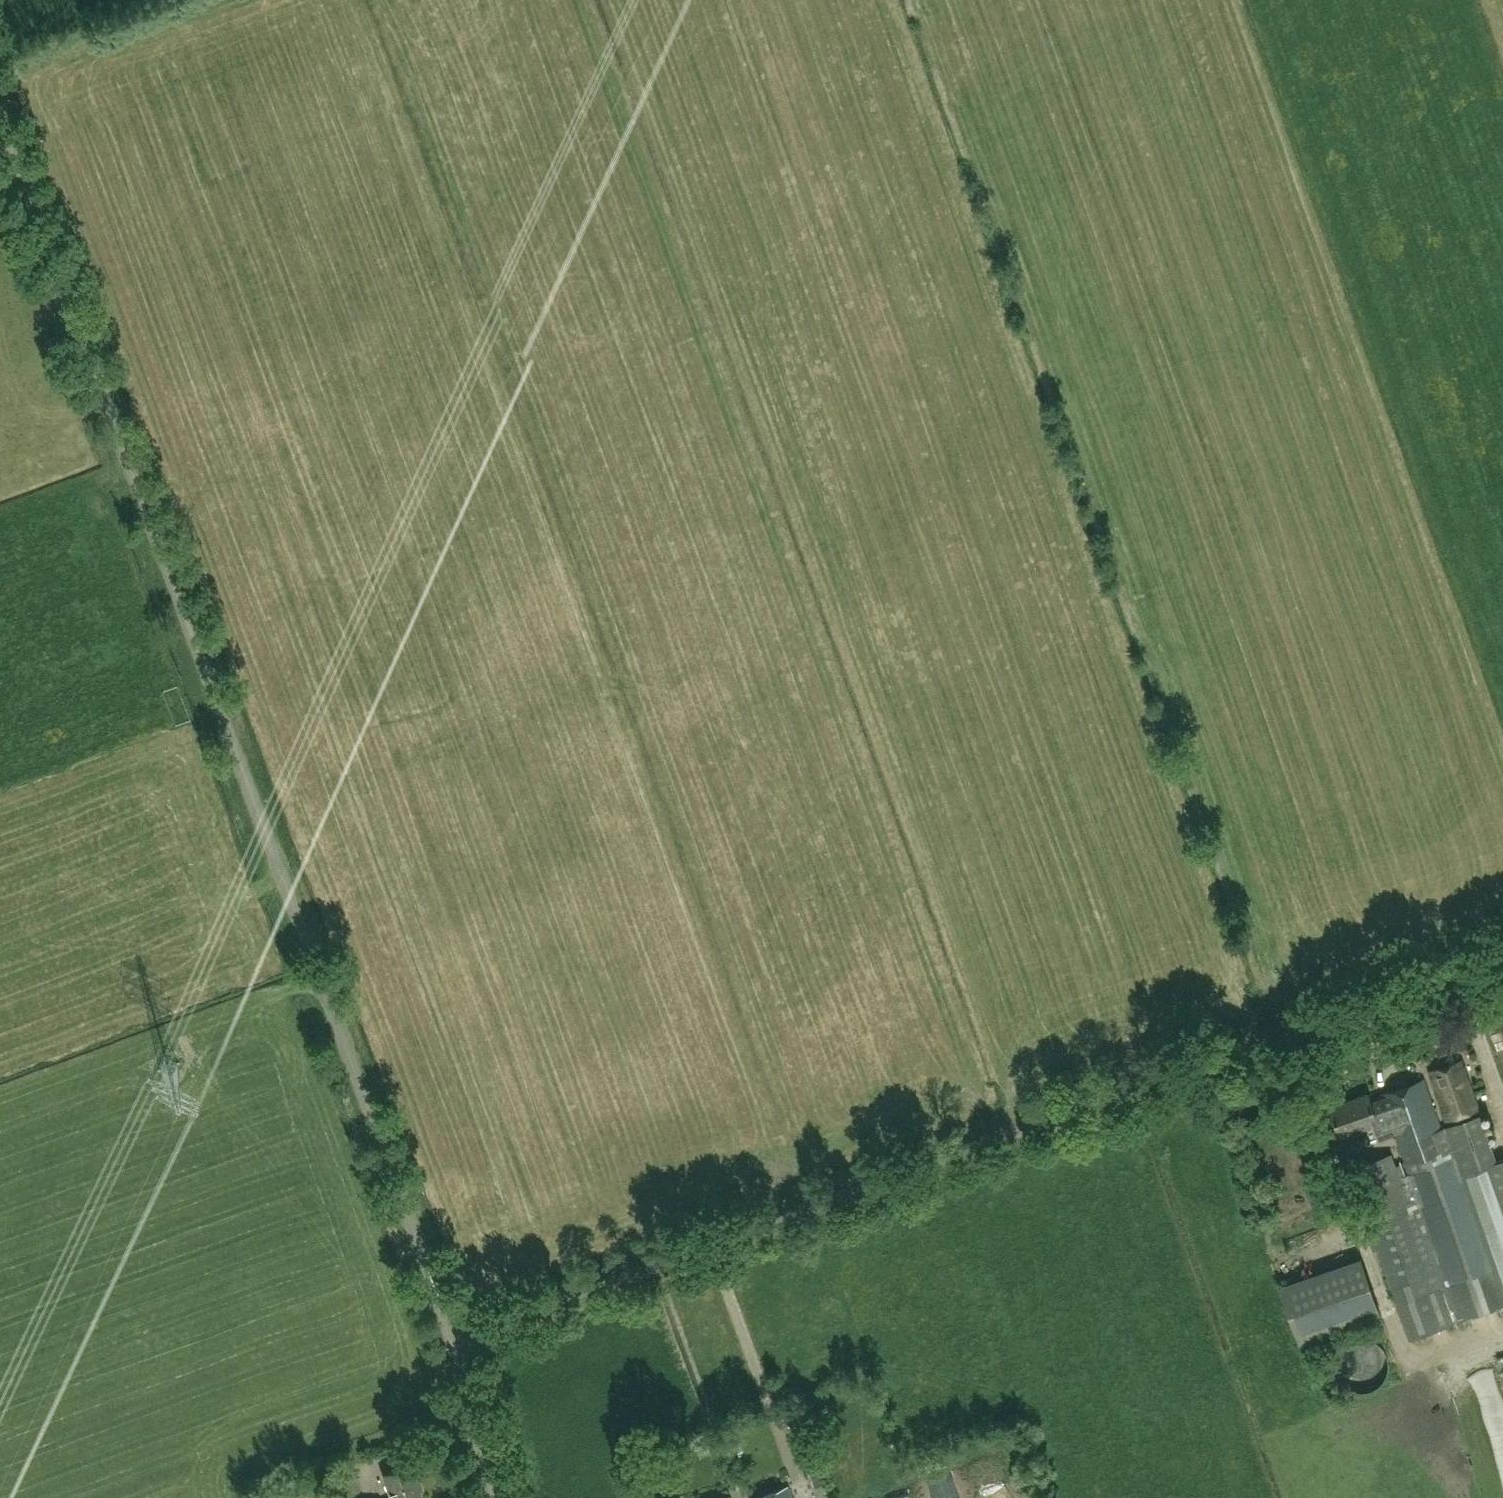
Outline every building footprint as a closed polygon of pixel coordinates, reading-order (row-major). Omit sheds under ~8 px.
[(1429,1073),(1446,1121),(1477,1110),(1460,1062),(1429,1073)] [(1442,1128),(1424,1077),(1383,1092),(1384,1097),(1373,1101),(1370,1092),(1332,1105),(1342,1134),(1374,1122),(1379,1136),(1395,1130),(1410,1173),(1406,1175),(1401,1163),(1396,1165),(1392,1154),(1353,1167),(1412,1336),(1502,1304),(1502,1158),(1495,1160),(1479,1115),(1442,1128)] [(1361,1257),(1280,1285),(1300,1342),(1381,1314),(1361,1257)] [(1339,1351),(1335,1360),(1335,1368),(1338,1377),(1343,1384),(1350,1389),(1358,1392),(1367,1391),(1375,1388),(1382,1383),(1387,1375),(1389,1366),(1388,1358),(1384,1350),(1378,1343),(1370,1339),(1361,1338),(1352,1340),(1344,1344),(1339,1351)] [(795,1422),(797,1428),(804,1426),(802,1419),(795,1422)] [(409,1464),(383,1474),(392,1497),(422,1497),(409,1464)] [(946,1485),(923,1497),(953,1497),(946,1485)] [(756,1497),(793,1497),(788,1486),(756,1497)]
